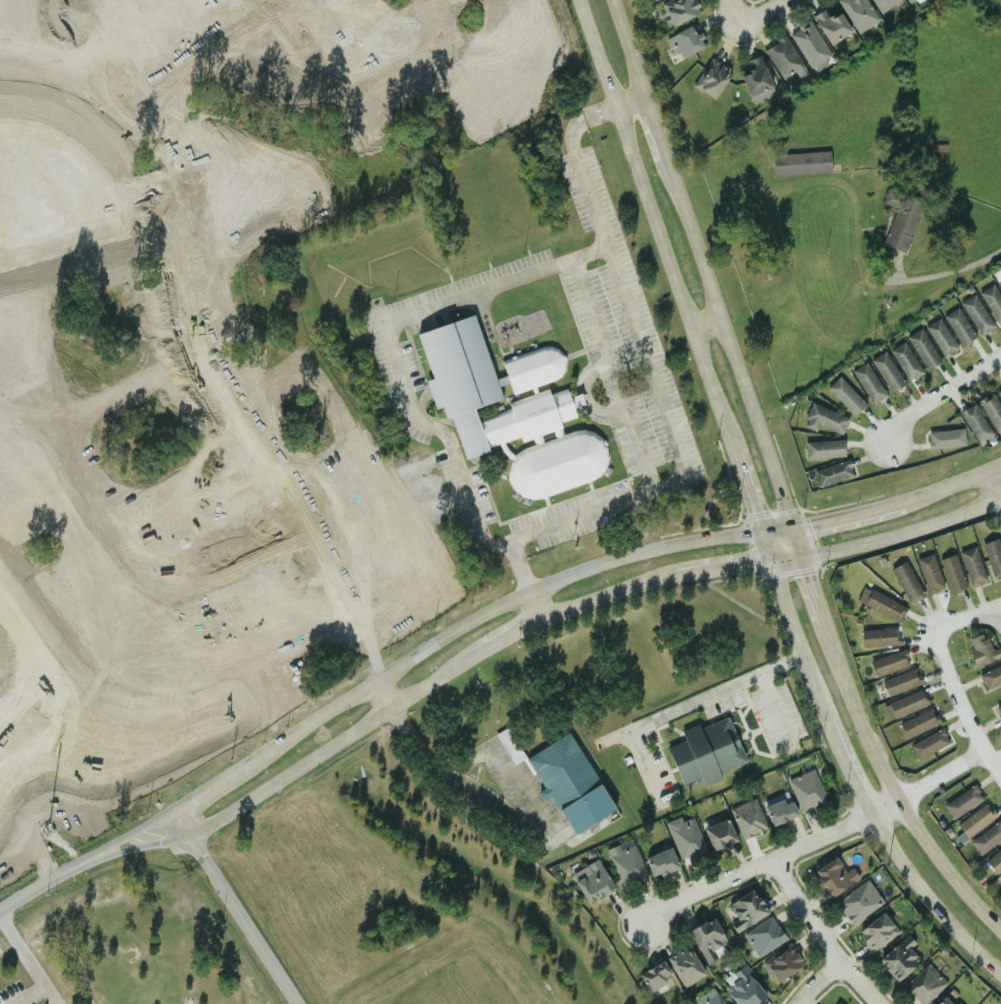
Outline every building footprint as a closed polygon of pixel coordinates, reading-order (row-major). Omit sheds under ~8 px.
[(696,0),(669,0),(660,4),(670,26),(701,12),(696,0)] [(858,34),(878,20),(866,0),(853,0),(837,0),(858,34)] [(900,0),(872,0),(880,13),(900,0)] [(840,12),(829,18),(825,9),(813,15),(828,45),(851,33),(840,12)] [(830,57),(810,20),(789,32),(809,68),(830,57)] [(704,47),(694,24),(666,37),(677,60),(704,47)] [(763,48),(781,80),(803,69),(785,36),(763,48)] [(740,74),(749,96),(772,87),(759,55),(745,62),(749,71),(740,74)] [(691,83),(711,99),(732,74),(712,58),(691,83)] [(773,176),(830,172),(829,151),(771,155),(773,176)] [(923,201),(886,189),(882,204),(895,208),(882,245),(906,253),(923,201)] [(991,274),(1000,290),(1000,268),(991,274)] [(998,325),(1000,323),(1000,298),(992,284),(978,294),(998,325)] [(959,303),(980,337),(995,328),(974,294),(959,303)] [(943,316),(961,348),(976,339),(958,308),(943,316)] [(462,457),(497,447),(516,503),(606,476),(606,458),(598,432),(560,431),(560,421),(575,417),(567,388),(556,391),(554,391),(475,416),(472,408),(502,399),(498,386),(508,383),(511,394),(566,377),(556,344),(504,360),(503,377),(494,379),(474,314),(434,326),(431,315),(411,321),(438,407),(447,407),(462,457)] [(926,325),(942,359),(957,352),(941,318),(926,325)] [(906,337),(926,370),(941,361),(921,328),(906,337)] [(908,382),(923,373),(904,342),(889,351),(908,382)] [(870,360),(890,394),(905,384),(884,351),(870,360)] [(886,396),(866,362),(851,371),(872,405),(886,396)] [(852,417),(865,405),(839,377),(827,388),(852,417)] [(995,434),(1000,431),(1000,408),(993,393),(978,402),(995,434)] [(849,419),(812,403),(802,427),(815,432),(818,426),(842,436),(849,419)] [(976,444),(991,436),(975,404),(959,412),(976,444)] [(965,445),(962,428),(926,433),(929,451),(965,445)] [(806,459),(844,458),(843,440),(805,442),(806,459)] [(405,464),(402,452),(389,455),(392,467),(405,464)] [(812,471),(817,488),(853,477),(848,460),(812,471)] [(1000,577),(1000,551),(997,539),(981,544),(993,580),(1000,577)] [(986,582),(975,547),(959,552),(970,587),(986,582)] [(943,589),(933,553),(916,558),(927,594),(943,589)] [(940,559),(949,594),(965,590),(957,555),(940,559)] [(921,597),(908,561),(892,567),(906,603),(921,597)] [(863,605),(898,623),(906,607),(871,590),(863,605)] [(861,629),(861,647),(897,647),(897,629),(861,629)] [(991,651),(983,633),(965,641),(977,668),(1000,657),(1000,655),(998,648),(991,651)] [(910,664),(905,648),(869,661),(875,677),(910,664)] [(978,675),(985,690),(1000,682),(1000,664),(978,675)] [(921,682),(914,667),(881,682),(888,698),(921,682)] [(888,720),(927,705),(921,690),(882,704),(888,720)] [(898,722),(905,738),(939,724),(932,708),(898,722)] [(681,785),(701,778),(704,784),(720,778),(718,772),(745,763),(728,717),(698,728),(697,724),(680,730),(684,741),(667,747),(681,785)] [(573,835),(614,811),(570,732),(524,758),(507,727),(495,734),(513,766),(525,759),(543,789),(537,793),(542,801),(551,796),(573,835)] [(908,746),(917,761),(949,742),(941,727),(908,746)] [(788,778),(800,810),(825,801),(813,769),(788,778)] [(975,782),(944,803),(954,817),(984,797),(975,782)] [(774,827),(797,814),(785,791),(761,804),(774,827)] [(729,810),(743,839),(767,828),(753,798),(729,810)] [(987,801),(958,824),(969,838),(997,815),(987,801)] [(693,817),(681,820),(680,817),(666,821),(677,857),(694,851),(696,855),(705,853),(693,817)] [(736,841),(726,818),(703,829),(713,851),(736,841)] [(970,841),(981,854),(1000,838),(1000,820),(999,818),(970,841)] [(647,876),(633,844),(608,856),(622,887),(647,876)] [(645,859),(654,879),(679,867),(669,847),(645,859)] [(987,862),(999,874),(1000,872),(1000,848),(987,862)] [(814,872),(831,897),(859,878),(852,868),(845,872),(834,857),(814,872)] [(574,881),(587,904),(614,888),(597,859),(585,865),(589,872),(574,881)] [(851,925),(883,902),(866,880),(835,903),(851,925)] [(736,919),(730,923),(736,933),(767,913),(752,889),(727,905),(736,919)] [(898,933),(883,913),(856,932),(870,953),(898,933)] [(758,957),(785,939),(770,915),(742,934),(758,957)] [(706,964),(730,951),(712,918),(688,931),(706,964)] [(891,976),(922,966),(913,940),(882,951),(891,976)] [(762,962),(777,983),(803,964),(788,943),(762,962)] [(704,976),(689,946),(667,957),(682,987),(704,976)] [(669,987),(665,979),(670,976),(662,961),(638,974),(651,997),(669,987)] [(926,963),(903,987),(919,1003),(925,1003),(946,983),(926,963)] [(736,1003),(755,1003),(765,996),(742,966),(725,979),(729,985),(724,988),(736,1003)] [(694,1003),(727,1003),(713,986),(693,1002),(694,1003)] [(943,996),(935,1003),(951,1003),(943,996)]
